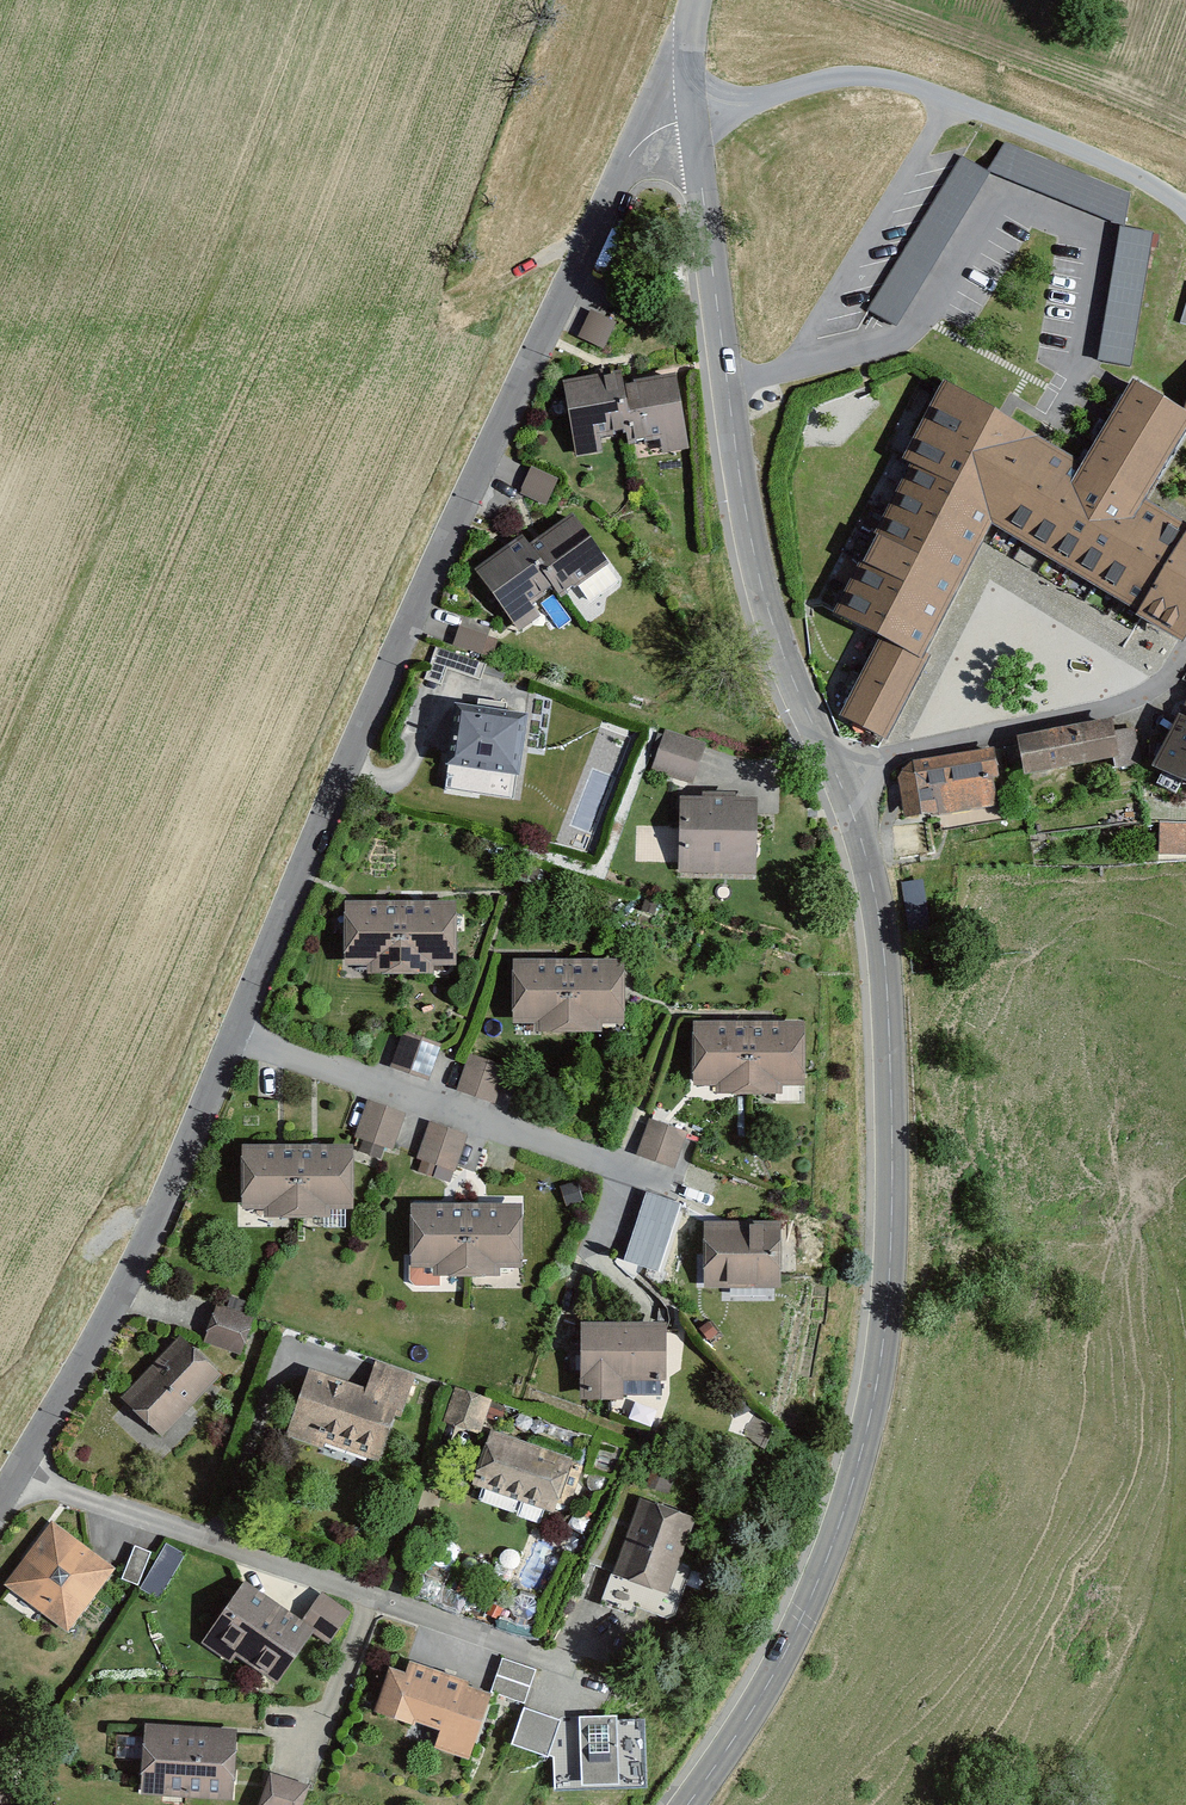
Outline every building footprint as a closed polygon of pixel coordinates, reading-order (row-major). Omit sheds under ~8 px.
[(988,171),(1124,227),(1130,193),(1005,142),(988,171)] [(867,310),(896,327),(989,174),(961,157),(867,310)] [(1132,366),(1154,233),(1121,227),(1098,361),(1132,366)] [(637,252),(620,246),(610,272),(626,278),(637,252)] [(616,322),(591,310),(577,338),(602,350),(616,322)] [(621,372),(562,381),(574,457),(604,452),(601,437),(631,433),(622,384),(621,372)] [(677,375),(622,384),(631,433),(634,458),(690,449),(677,375)] [(832,614),(880,639),(840,716),(885,740),(930,655),(924,652),(992,524),(1181,642),(1185,634),(1185,519),(1147,496),(1185,431),(1185,415),(1182,413),(1130,382),(1081,462),(944,381),(903,461),(910,464),(832,614)] [(561,482),(535,472),(526,496),(552,505),(561,482)] [(573,518),(534,547),(566,590),(570,595),(583,585),(593,598),(618,579),(573,518)] [(526,536),(477,572),(523,633),(546,616),(540,609),(566,590),(534,547),(526,536)] [(500,640),(463,627),(457,644),(494,657),(500,640)] [(1156,765),(1185,780),(1185,703),(1156,765)] [(534,718),(462,707),(449,789),(521,800),(534,718)] [(1115,720),(1017,738),(1027,789),(1067,782),(1065,768),(1122,758),(1115,720)] [(706,744),(665,730),(652,770),(693,783),(706,744)] [(897,765),(904,816),(1004,801),(996,751),(897,765)] [(757,799),(681,796),(679,872),(754,875),(757,799)] [(1160,855),(1185,854),(1185,822),(1163,821),(1160,855)] [(435,973),(435,966),(457,966),(456,901),(345,901),(345,966),(367,966),(367,973),(435,973)] [(632,965),(517,963),(516,1024),(542,1024),(542,1037),(609,1038),(610,1025),(631,1025),(632,965)] [(758,1028),(699,1027),(698,1089),(728,1090),(727,1099),(757,1100),(758,1028)] [(817,1028),(758,1028),(757,1100),(786,1100),(786,1091),(816,1092),(817,1028)] [(405,1032),(392,1068),(431,1081),(443,1045),(405,1032)] [(510,1068),(472,1055),(461,1089),(499,1102),(510,1068)] [(408,1114),(369,1101),(356,1138),(395,1151),(408,1114)] [(693,1134),(655,1120),(641,1156),(678,1171),(693,1134)] [(469,1137),(432,1123),(419,1159),(456,1173),(469,1137)] [(242,1210),(264,1210),(264,1217),(331,1217),(331,1210),(355,1210),(354,1145),(242,1145),(242,1210)] [(673,1216),(635,1201),(619,1242),(657,1257),(673,1216)] [(522,1203),(411,1204),(411,1269),(433,1269),(433,1277),(501,1276),(501,1269),(522,1269),(522,1203)] [(786,1226),(706,1222),(703,1285),(783,1288),(786,1226)] [(258,1318),(220,1305),(207,1345),(244,1357),(258,1318)] [(582,1322),(582,1399),(627,1399),(627,1382),(668,1382),(668,1322),(582,1322)] [(182,1334),(121,1396),(163,1437),(224,1375),(182,1334)] [(374,1364),(368,1386),(309,1368),(289,1433),(382,1461),(399,1406),(405,1408),(415,1377),(374,1364)] [(495,1400),(457,1388),(445,1424),(483,1436),(495,1400)] [(492,1432),(474,1485),(555,1512),(573,1458),(492,1432)] [(678,1477),(654,1468),(646,1491),(671,1499),(678,1477)] [(697,1518),(643,1499),(615,1578),(670,1597),(697,1518)] [(6,1587),(70,1635),(118,1571),(54,1523),(6,1587)] [(189,1557),(169,1545),(143,1591),(163,1602),(189,1557)] [(138,1548),(126,1581),(141,1586),(153,1553),(138,1548)] [(356,1616),(325,1595),(306,1623),(247,1583),(208,1641),(279,1689),(316,1635),(334,1648),(356,1616)] [(492,1693),(393,1659),(374,1714),(440,1736),(435,1749),(469,1760),(492,1693)] [(537,1671),(505,1660),(494,1692),(526,1703),(537,1671)] [(553,1746),(555,1791),(650,1787),(647,1718),(562,1722),(526,1709),(513,1744),(549,1757),(553,1746)] [(147,1725),(142,1796),(238,1802),(243,1731),(147,1725)] [(263,1804),(308,1804),(313,1787),(272,1775),(263,1804)]
